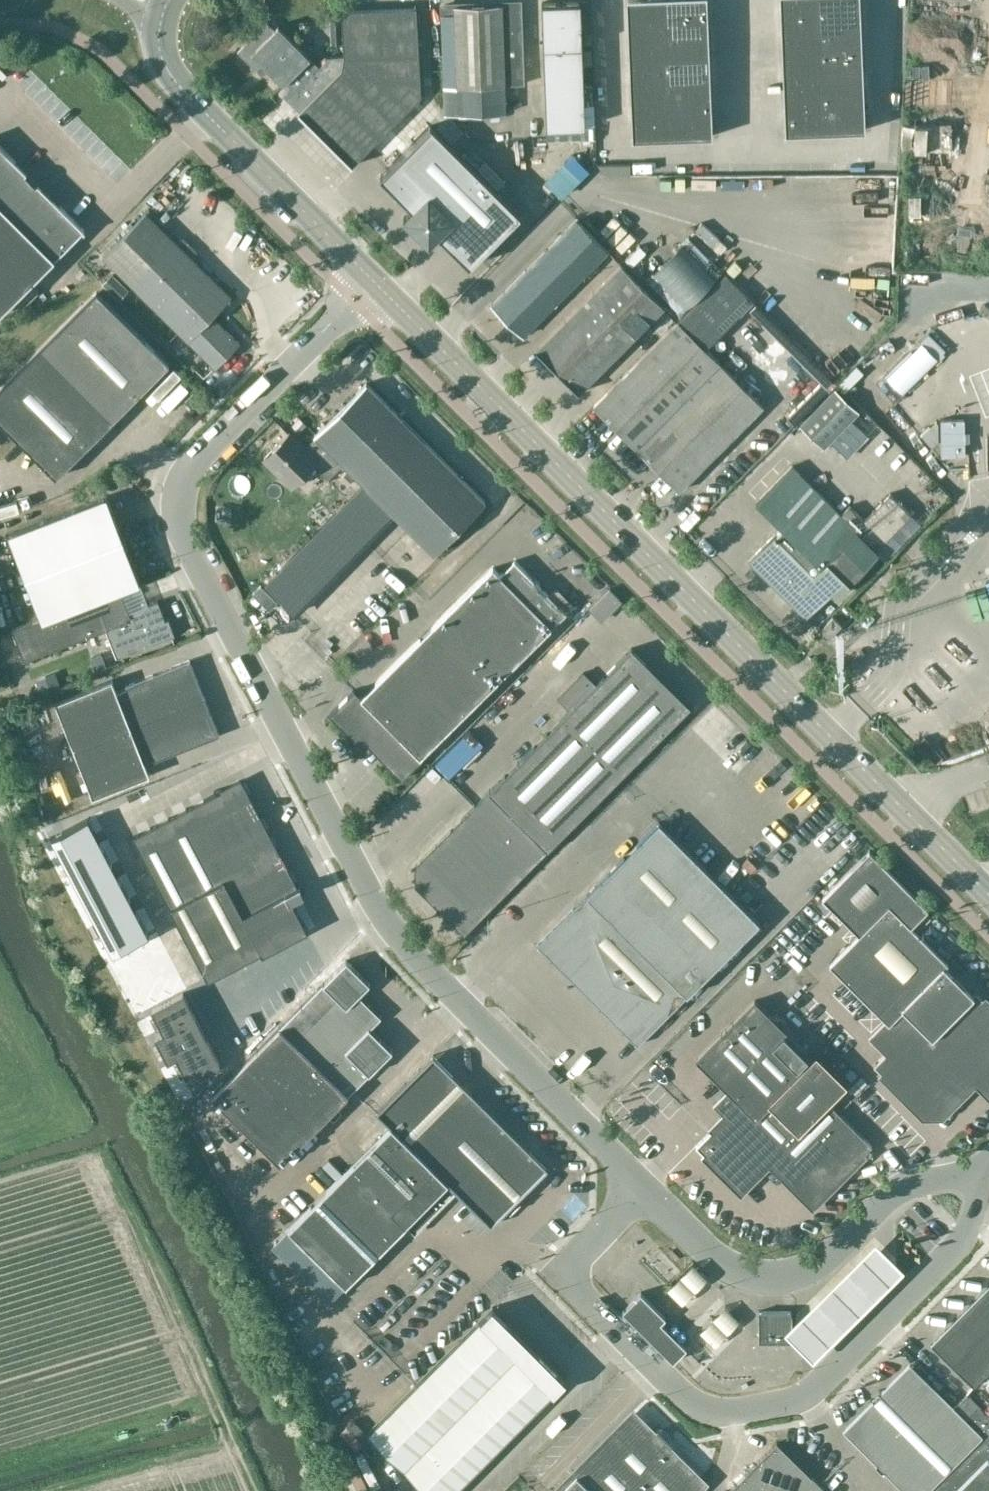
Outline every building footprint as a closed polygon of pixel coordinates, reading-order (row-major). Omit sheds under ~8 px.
[(543,1),(548,127),(587,126),(582,0),(577,0),(543,1)] [(633,138),(713,135),(707,0),(627,0),(633,138)] [(785,132),(865,129),(860,0),(780,0),(785,132)] [(522,2),(442,6),(446,115),(507,112),(506,84),(525,83),(522,2)] [(401,115),(421,95),(416,5),(379,7),(343,9),(345,54),(326,55),(326,58),(320,64),(313,57),(286,84),(288,86),(283,92),(299,109),(298,109),(300,111),(304,115),(325,137),(351,164),(401,115)] [(284,82),(311,55),(280,23),(275,27),(267,19),(236,49),(263,75),(270,68),(284,82)] [(936,145),(938,120),(925,120),(923,145),(936,145)] [(948,122),(949,146),(960,145),(960,122),(948,122)] [(521,214),(476,169),(431,124),(380,175),(412,207),(403,216),(416,229),(429,241),(438,233),(470,265),(521,214)] [(82,229),(84,228),(0,145),(0,312),(82,229)] [(552,174),(571,192),(599,162),(580,145),(552,174)] [(147,211),(103,255),(214,367),(239,342),(212,316),(231,297),(147,211)] [(491,301),(521,332),(606,247),(576,216),(491,301)] [(536,346),(578,389),(593,375),(663,304),(621,261),(536,346)] [(112,272),(103,281),(119,296),(127,288),(112,272)] [(170,364),(98,291),(0,388),(0,419),(56,476),(170,364)] [(908,398),(966,335),(962,330),(967,324),(950,309),(887,378),(908,398)] [(607,388),(592,402),(635,445),(720,361),(677,318),(607,388)] [(762,403),(720,361),(635,445),(677,488),(762,403)] [(364,482),(397,515),(434,553),(486,501),(367,382),(315,434),(317,435),(306,446),(290,431),(265,456),(293,485),(314,463),(328,477),(344,462),(364,482)] [(834,386),(799,421),(821,444),(857,408),(834,386)] [(966,458),(964,417),(952,417),(953,458),(966,458)] [(790,462),(754,498),(781,524),(747,558),(804,614),(829,589),(833,593),(849,578),(850,579),(864,565),(863,564),(877,549),(875,547),(911,511),(889,490),(863,517),(848,502),(839,511),(790,462)] [(11,629),(18,645),(126,602),(121,589),(139,582),(105,495),(7,534),(40,618),(11,629)] [(421,756),(567,613),(516,560),(501,574),(493,567),(362,696),(355,689),(330,713),(354,738),(354,748),(367,748),(367,745),(368,744),(402,778),(423,758),(421,756)] [(126,602),(18,645),(24,661),(106,629),(117,657),(175,634),(168,618),(165,620),(159,604),(131,615),(126,602)] [(818,629),(826,637),(840,622),(832,614),(818,629)] [(489,790),(490,791),(482,799),(481,798),(416,864),(416,883),(464,932),(540,856),(538,854),(545,846),(547,848),(690,705),(632,647),(595,684),(583,672),(561,694),(574,706),(489,790)] [(74,748),(205,697),(190,659),(126,685),(127,687),(117,691),(112,678),(55,701),(74,748)] [(219,734),(205,697),(74,748),(93,796),(150,773),(145,760),(154,757),(155,759),(219,734)] [(133,836),(175,915),(208,978),(261,950),(263,954),(308,930),(291,897),(293,895),(290,890),(297,887),(240,780),(133,836)] [(88,817),(52,836),(113,953),(149,934),(88,817)] [(659,821),(566,915),(537,943),(638,1043),(760,921),(659,821)] [(971,993),(943,965),(947,962),(948,961),(916,930),(930,915),(925,910),(928,907),(870,849),(823,896),(842,915),(859,932),(829,961),(830,962),(888,1020),(874,1034),(888,1049),(874,1063),(925,1114),(940,1114),(975,1079),(988,1093),(988,1004),(974,990),(971,993)] [(347,958),(212,1093),(280,1161),(374,1068),(376,1070),(383,1063),(381,1061),(393,1049),(370,1027),(382,1015),(359,993),(370,982),(347,958)] [(221,1062),(209,1039),(200,1044),(187,1018),(196,1014),(184,991),(151,1008),(163,1031),(155,1035),(168,1061),(177,1056),(189,1079),(221,1062)] [(813,1203),(871,1144),(827,1101),(846,1082),(816,1052),(812,1056),(755,999),(696,1058),(731,1092),(717,1107),(726,1115),(697,1145),(741,1189),(770,1160),(813,1203)] [(331,1298),(345,1284),(405,1224),(421,1208),(429,1217),(456,1190),(494,1228),(508,1214),(504,1210),(533,1181),(537,1185),(551,1171),(547,1168),(551,1163),(480,1092),(476,1096),(448,1068),(452,1064),(438,1049),(377,1110),(391,1124),(288,1227),(274,1242),(292,1259),(289,1262),(299,1273),(302,1269),(331,1298)] [(590,1075),(604,1065),(598,1057),(584,1067),(590,1075)] [(198,1099),(208,1082),(198,1076),(188,1093),(198,1099)] [(213,1123),(204,1128),(218,1149),(226,1144),(213,1123)] [(905,1268),(876,1240),(785,1330),(794,1340),(813,1358),(905,1268)] [(697,1255),(674,1283),(691,1297),(714,1269),(697,1255)] [(974,1385),(988,1371),(988,1372),(988,1284),(931,1342),(974,1385)] [(641,1291),(635,1297),(622,1310),(673,1360),(687,1346),(661,1321),(666,1316),(641,1291)] [(731,1298),(706,1322),(721,1338),(746,1314),(731,1298)] [(490,1304),(364,1429),(426,1490),(450,1490),(564,1378),(490,1304)] [(759,1309),(759,1340),(791,1340),(791,1309),(759,1309)] [(976,1403),(965,1413),(954,1402),(951,1405),(908,1362),(845,1426),(910,1490),(988,1490),(988,1456),(987,1454),(988,1452),(988,1415),(976,1403)] [(965,1391),(954,1402),(965,1413),(976,1403),(965,1391)] [(575,1472),(570,1467),(557,1481),(547,1490),(685,1490),(696,1480),(665,1449),(671,1442),(656,1427),(650,1433),(632,1416),(575,1472)] [(820,1490),(825,1486),(776,1439),(726,1490),(820,1490)]
